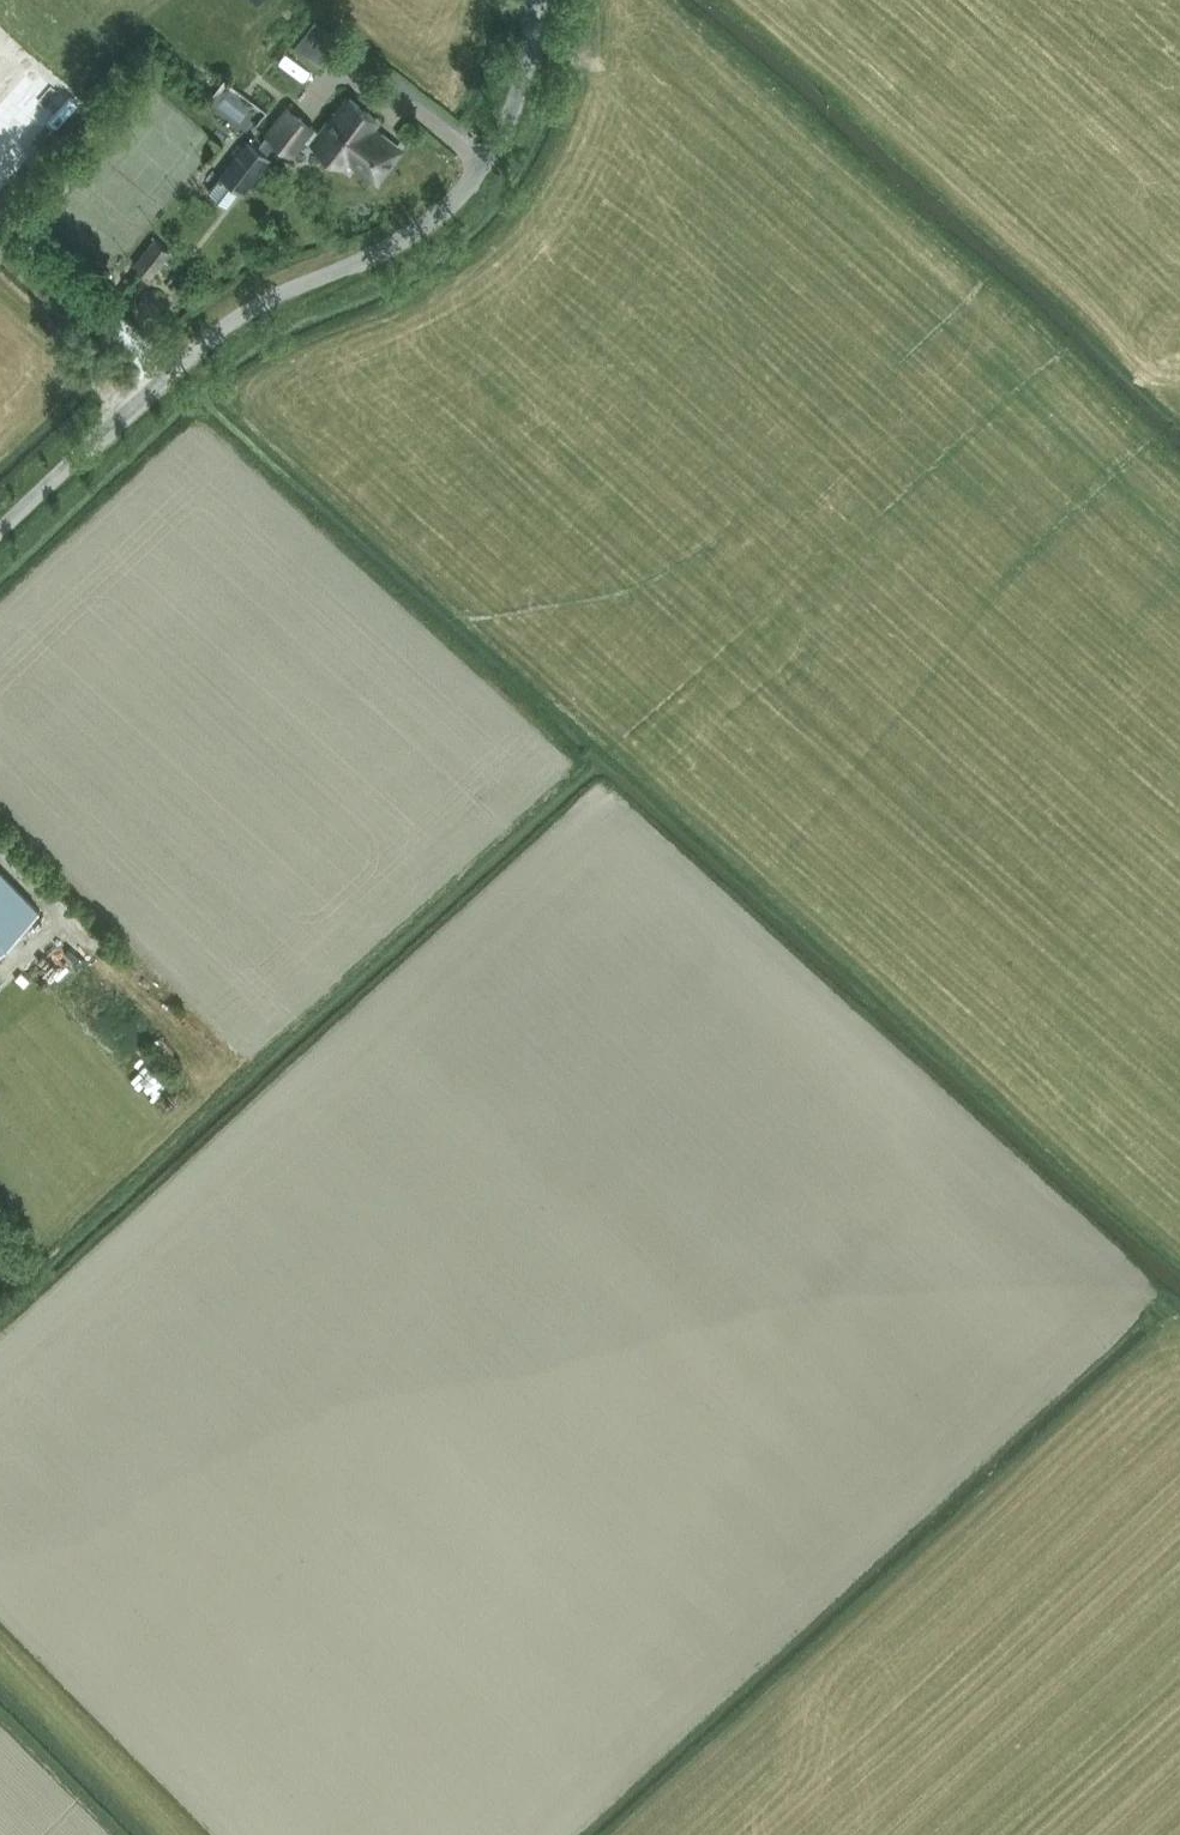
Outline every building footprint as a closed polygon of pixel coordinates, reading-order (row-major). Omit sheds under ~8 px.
[(318,14),(299,41),(329,62),(348,35),(318,14)] [(288,108),(268,134),(293,154),(306,137),(342,165),(349,156),(376,178),(398,150),(370,128),(377,119),(350,98),(322,134),(313,128),(313,127),(288,108)] [(258,148),(248,140),(209,192),(229,207),(241,190),(245,193),(271,158),(258,147),(258,148)] [(150,275),(163,258),(169,262),(175,254),(155,238),(134,263),(150,275)] [(41,910),(0,868),(0,949),(41,910)] [(155,1098),(175,1077),(150,1054),(131,1075),(155,1098)]
